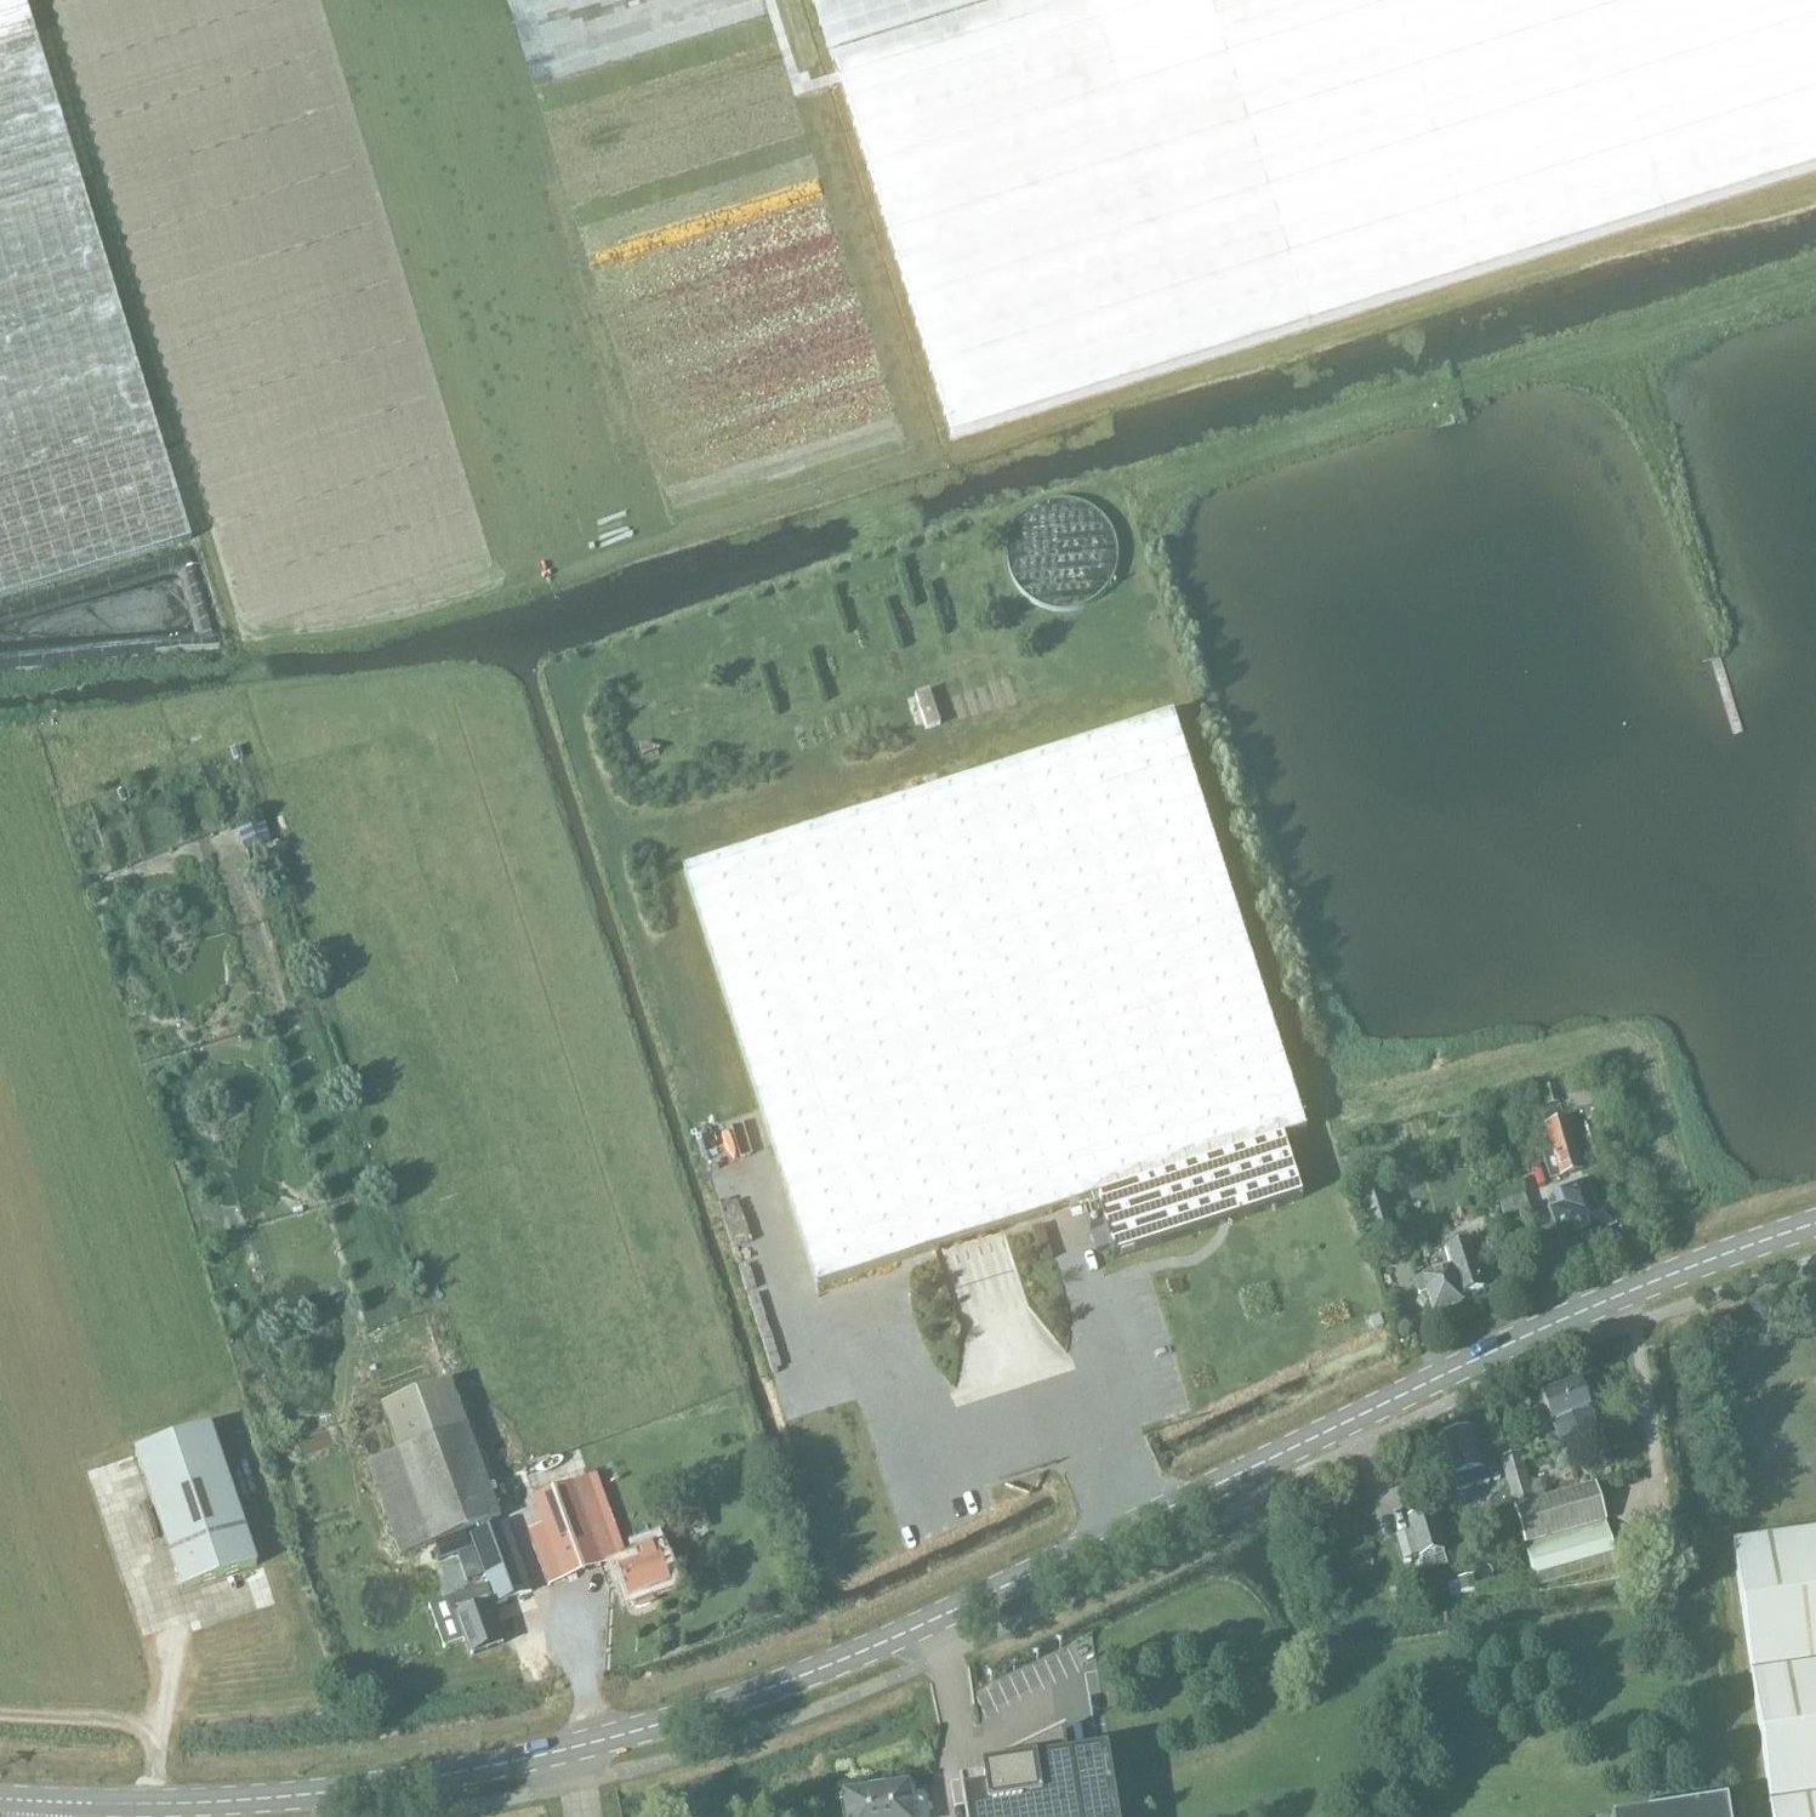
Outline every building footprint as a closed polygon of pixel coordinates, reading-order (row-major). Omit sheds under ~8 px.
[(191,539),(27,0),(0,0),(0,598),(191,539)] [(954,442),(1306,333),(1815,175),(1815,0),(817,0),(954,442)] [(1172,716),(684,873),(818,1289),(1095,1200),(1114,1260),(1302,1200),(1282,1140),(1305,1133),(1172,716)] [(1567,1119),(1544,1126),(1552,1153),(1542,1155),(1549,1179),(1582,1169),(1567,1119)] [(1606,1206),(1595,1210),(1585,1183),(1552,1195),(1556,1207),(1548,1210),(1562,1246),(1613,1227),(1606,1206)] [(1379,1186),(1359,1193),(1376,1248),(1396,1241),(1379,1186)] [(1445,1250),(1450,1267),(1414,1281),(1419,1295),(1428,1292),(1434,1312),(1462,1302),(1460,1296),(1482,1288),(1467,1242),(1445,1250)] [(1401,1304),(1392,1307),(1398,1325),(1408,1321),(1401,1304)] [(1542,1397),(1559,1443),(1596,1429),(1589,1411),(1590,1410),(1587,1404),(1592,1402),(1587,1389),(1582,1390),(1580,1384),(1542,1397)] [(452,1386),(384,1411),(401,1457),(369,1469),(405,1565),(438,1553),(470,1541),(472,1540),(490,1586),(496,1605),(529,1593),(452,1386)] [(135,1453),(183,1592),(257,1566),(210,1427),(135,1453)] [(1481,1463),(1472,1431),(1441,1440),(1456,1492),(1487,1484),(1500,1480),(1494,1460),(1490,1461),(1481,1463)] [(1501,1459),(1515,1509),(1538,1588),(1617,1565),(1594,1486),(1535,1503),(1520,1454),(1501,1459)] [(542,1526),(528,1532),(548,1585),(617,1560),(596,1506),(586,1479),(532,1498),(542,1526)] [(698,1500),(681,1506),(690,1529),(706,1523),(698,1500)] [(1415,1518),(1409,1520),(1412,1532),(1396,1537),(1403,1563),(1420,1558),(1421,1563),(1424,1572),(1448,1566),(1433,1513),(1426,1515),(1415,1518)] [(1745,1626),(1773,1816),(1815,1816),(1815,1532),(1733,1544),(1745,1626)] [(438,1553),(441,1562),(458,1556),(468,1583),(483,1577),(470,1541),(438,1553)] [(641,1608),(649,1605),(655,1600),(652,1592),(654,1592),(668,1586),(653,1545),(621,1556),(626,1570),(618,1573),(628,1601),(630,1600),(633,1608),(641,1608)] [(1458,1582),(1463,1596),(1476,1593),(1473,1578),(1458,1582)] [(490,1586),(452,1600),(461,1626),(472,1656),(501,1644),(510,1641),(496,1605),(490,1586)] [(967,1816),(1117,1816),(1107,1753),(1071,1759),(1068,1759),(1064,1734),(1066,1733),(1065,1731),(1006,1760),(1006,1761),(1012,1759),(1013,1768),(983,1773),(986,1793),(964,1796),(967,1816)] [(870,1794),(845,1798),(848,1816),(913,1816),(908,1788),(884,1792),(883,1789),(869,1792),(870,1794)] [(1727,1802),(1626,1816),(1730,1816),(1727,1802)]
